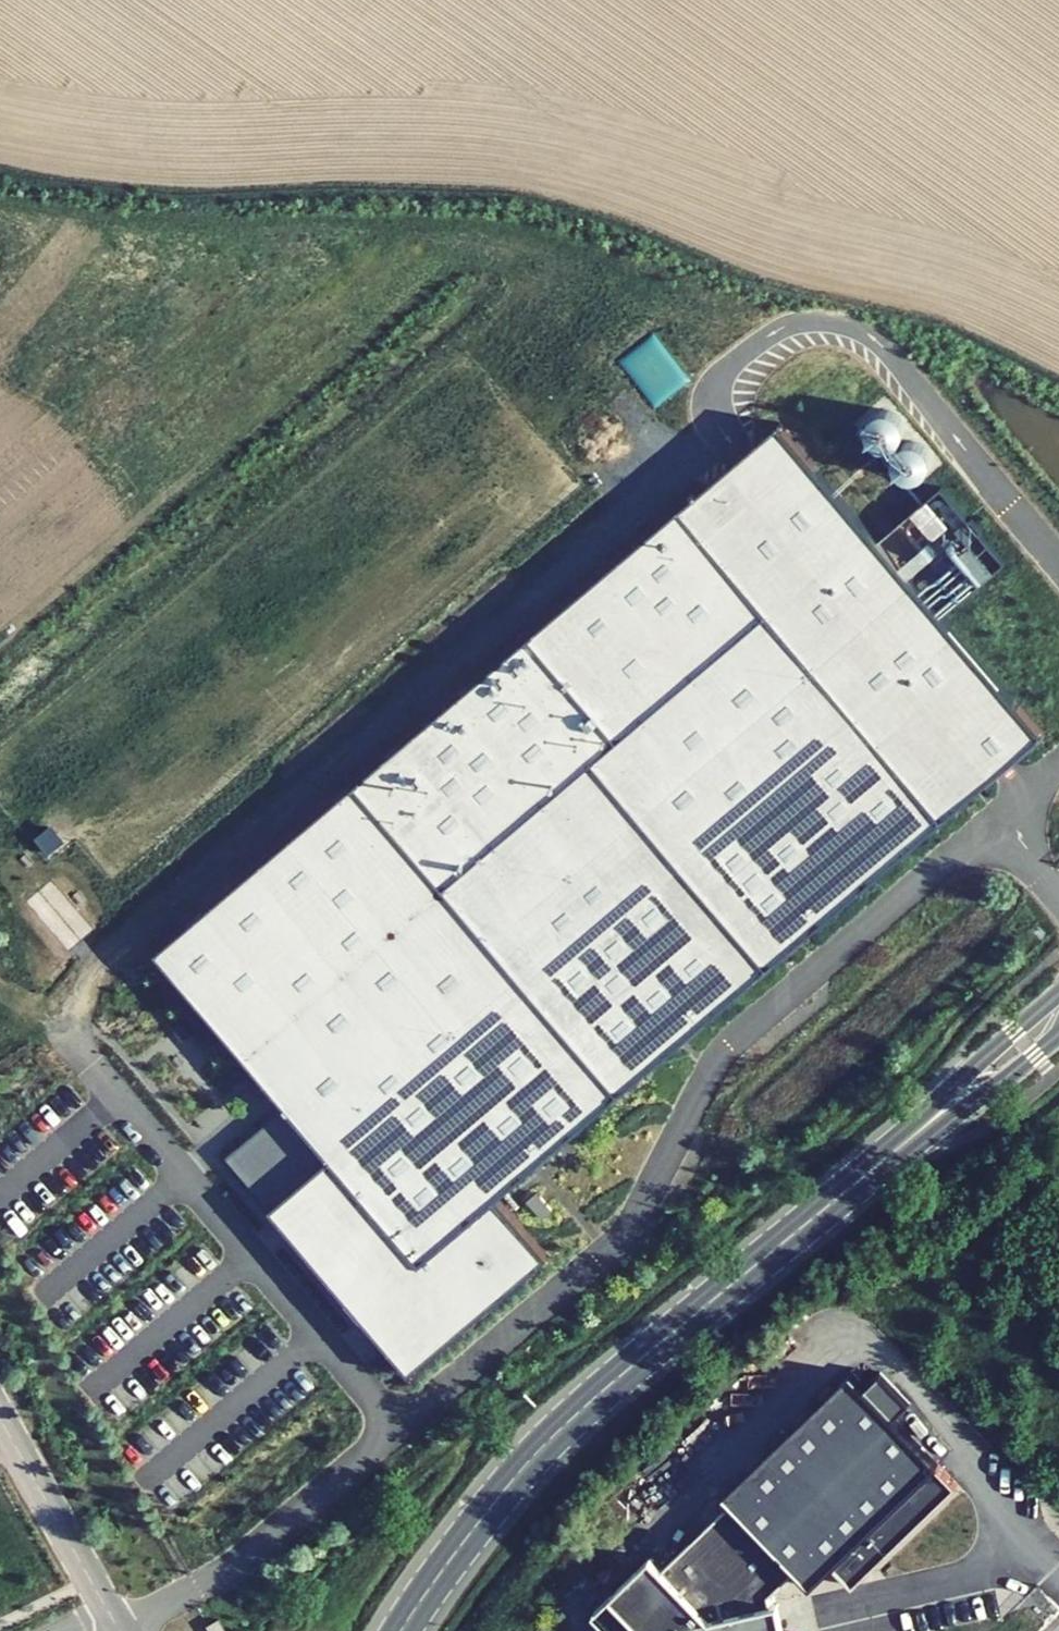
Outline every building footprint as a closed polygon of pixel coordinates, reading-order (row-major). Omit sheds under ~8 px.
[(866,428),(867,434),(869,439),(874,444),(879,447),(886,447),(891,446),(896,443),(900,438),(902,433),(903,427),(901,421),(898,416),(893,413),(888,411),(882,411),(876,413),(871,416),(867,422),(866,428)] [(155,951),(284,1104),(225,1156),(408,1375),(547,1258),(497,1198),(1044,734),(779,423),(155,951)] [(893,460),(894,466),(896,471),(901,476),(906,478),(912,479),(918,478),(923,475),(927,470),(929,465),(930,459),(928,453),(925,448),(920,445),(915,443),(908,443),(903,445),(898,448),(894,454),(893,460)] [(714,1494),(726,1507),(663,1566),(651,1553),(588,1613),(606,1630),(782,1630),(777,1607),(764,1594),(790,1570),(809,1590),(939,1465),(897,1421),(913,1406),(878,1369),(863,1384),(847,1367),(714,1494)]
